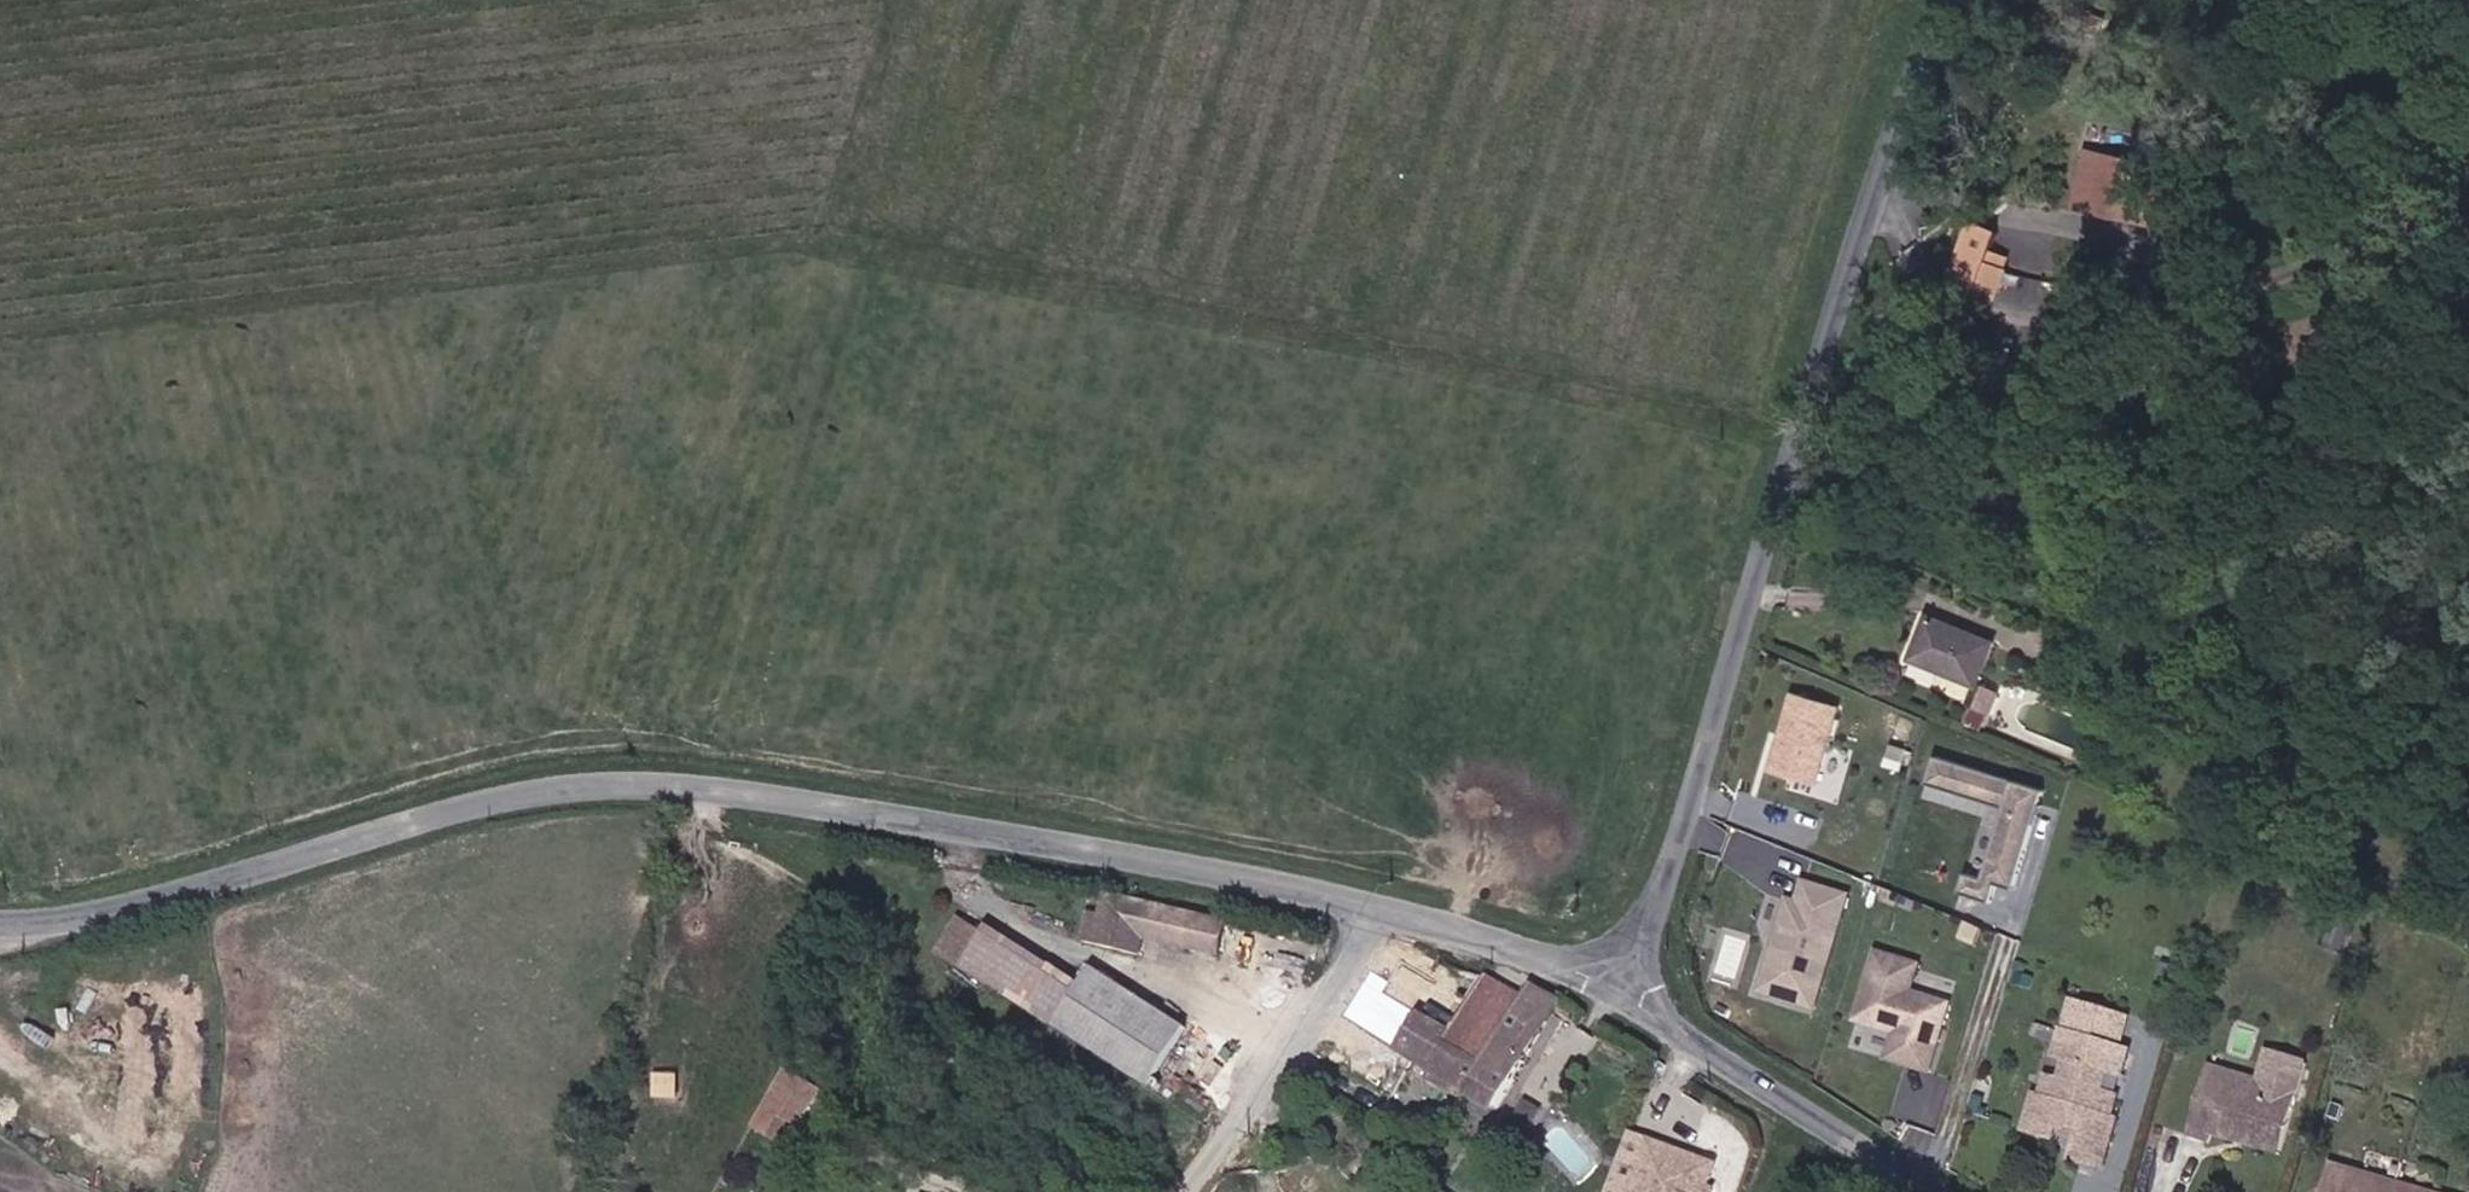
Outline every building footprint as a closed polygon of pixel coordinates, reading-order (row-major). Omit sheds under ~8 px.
[(2082,202),(2116,212),(2126,178),(2108,172),(2109,157),(2092,155),(2082,202)] [(1945,278),(1963,284),(1979,233),(1957,224),(1945,278)] [(1926,662),(1986,686),(2005,638),(1946,613),(1926,662)] [(2008,687),(1994,683),(1984,713),(1997,718),(2008,687)] [(1790,688),(1767,769),(1818,784),(1816,793),(1844,801),(1858,754),(1828,745),(1840,703),(1790,688)] [(2009,884),(2036,783),(1931,755),(1924,781),(1999,801),(1979,874),(1962,870),(1957,889),(1985,896),(1990,878),(2009,884)] [(2010,885),(2037,894),(2066,803),(2039,794),(2010,885)] [(1819,1010),(1854,893),(1792,875),(1757,992),(1819,1010)] [(1236,948),(1241,920),(1133,898),(1128,914),(1112,914),(1106,944),(1171,953),(1174,936),(1236,948)] [(971,961),(992,929),(970,914),(949,946),(971,961)] [(986,971),(1007,940),(992,929),(971,961),(986,971)] [(1354,1023),(1483,1092),(1534,998),(1447,967),(1452,958),(1438,956),(1405,939),(1354,1023)] [(1106,967),(1088,994),(1007,940),(986,971),(1160,1089),(1200,1030),(1106,967)] [(1916,990),(1922,959),(1873,948),(1857,1024),(1890,1031),(1884,1061),(1936,1072),(1952,998),(1916,990)] [(1483,1092),(1516,1109),(1579,1001),(1541,984),(1534,998),(1483,1092)] [(2117,1012),(2088,1004),(2080,1034),(2109,1042),(2117,1012)] [(2109,1042),(2080,1034),(2073,1058),(2089,1062),(2082,1085),(2076,1105),(2059,1100),(2053,1098),(2043,1131),(2072,1140),(2074,1133),(2075,1127),(2099,1133),(2097,1139),(2091,1161),(2120,1169),(2133,1121),(2128,1120),(2134,1098),(2116,1093),(2121,1071),(2137,1075),(2143,1052),(2109,1042)] [(2242,1074),(2224,1067),(2214,1101),(2232,1106),(2242,1074)] [(792,1072),(768,1115),(808,1137),(831,1094),(792,1072)] [(2232,1106),(2214,1101),(2203,1135),(2223,1141),(2224,1137),(2296,1159),(2315,1096),(2242,1074),(2232,1106)] [(2059,1100),(2076,1105),(2082,1085),(2064,1080),(2059,1100)] [(808,1137),(768,1115),(763,1124),(803,1146),(808,1137)] [(2074,1133),(2097,1139),(2099,1133),(2075,1127),(2074,1133)] [(1716,1188),(1724,1191),(1734,1165),(1664,1141),(1646,1191),(1715,1191),(1716,1188)] [(2371,1174),(2341,1167),(2335,1191),(2366,1191),(2371,1174)] [(2371,1174),(2366,1191),(2447,1191),(2371,1174)]
